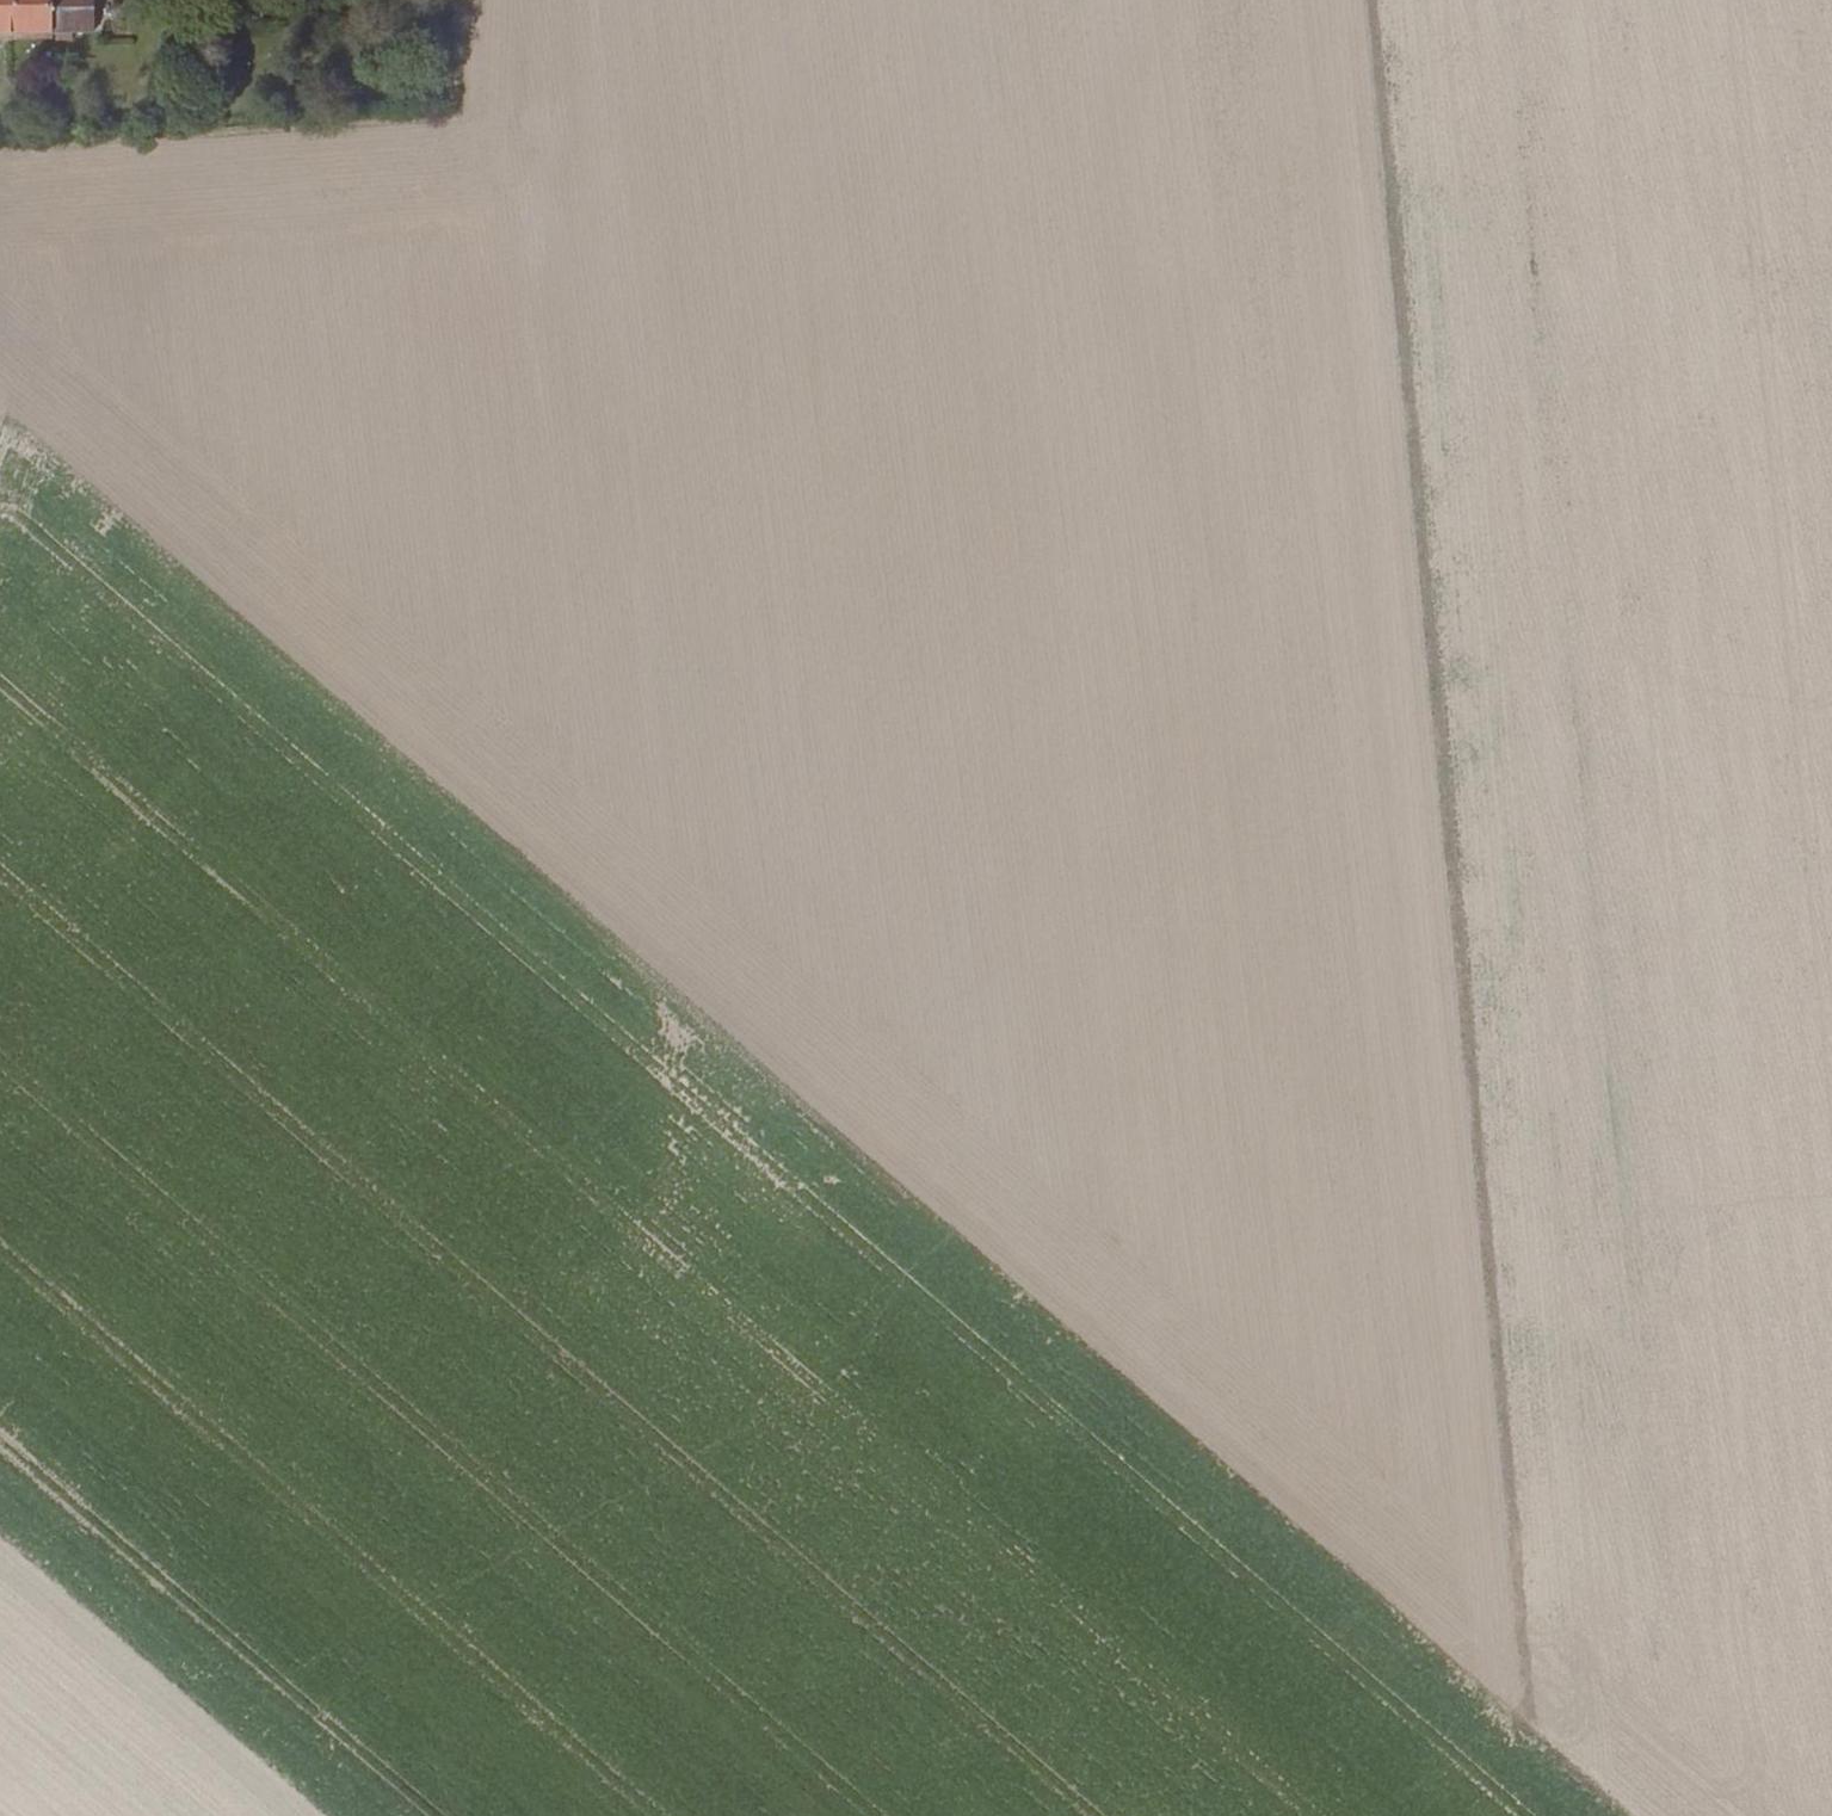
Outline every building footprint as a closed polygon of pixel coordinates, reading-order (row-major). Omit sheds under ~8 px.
[(92,29),(92,0),(0,0),(0,31),(92,29)]
